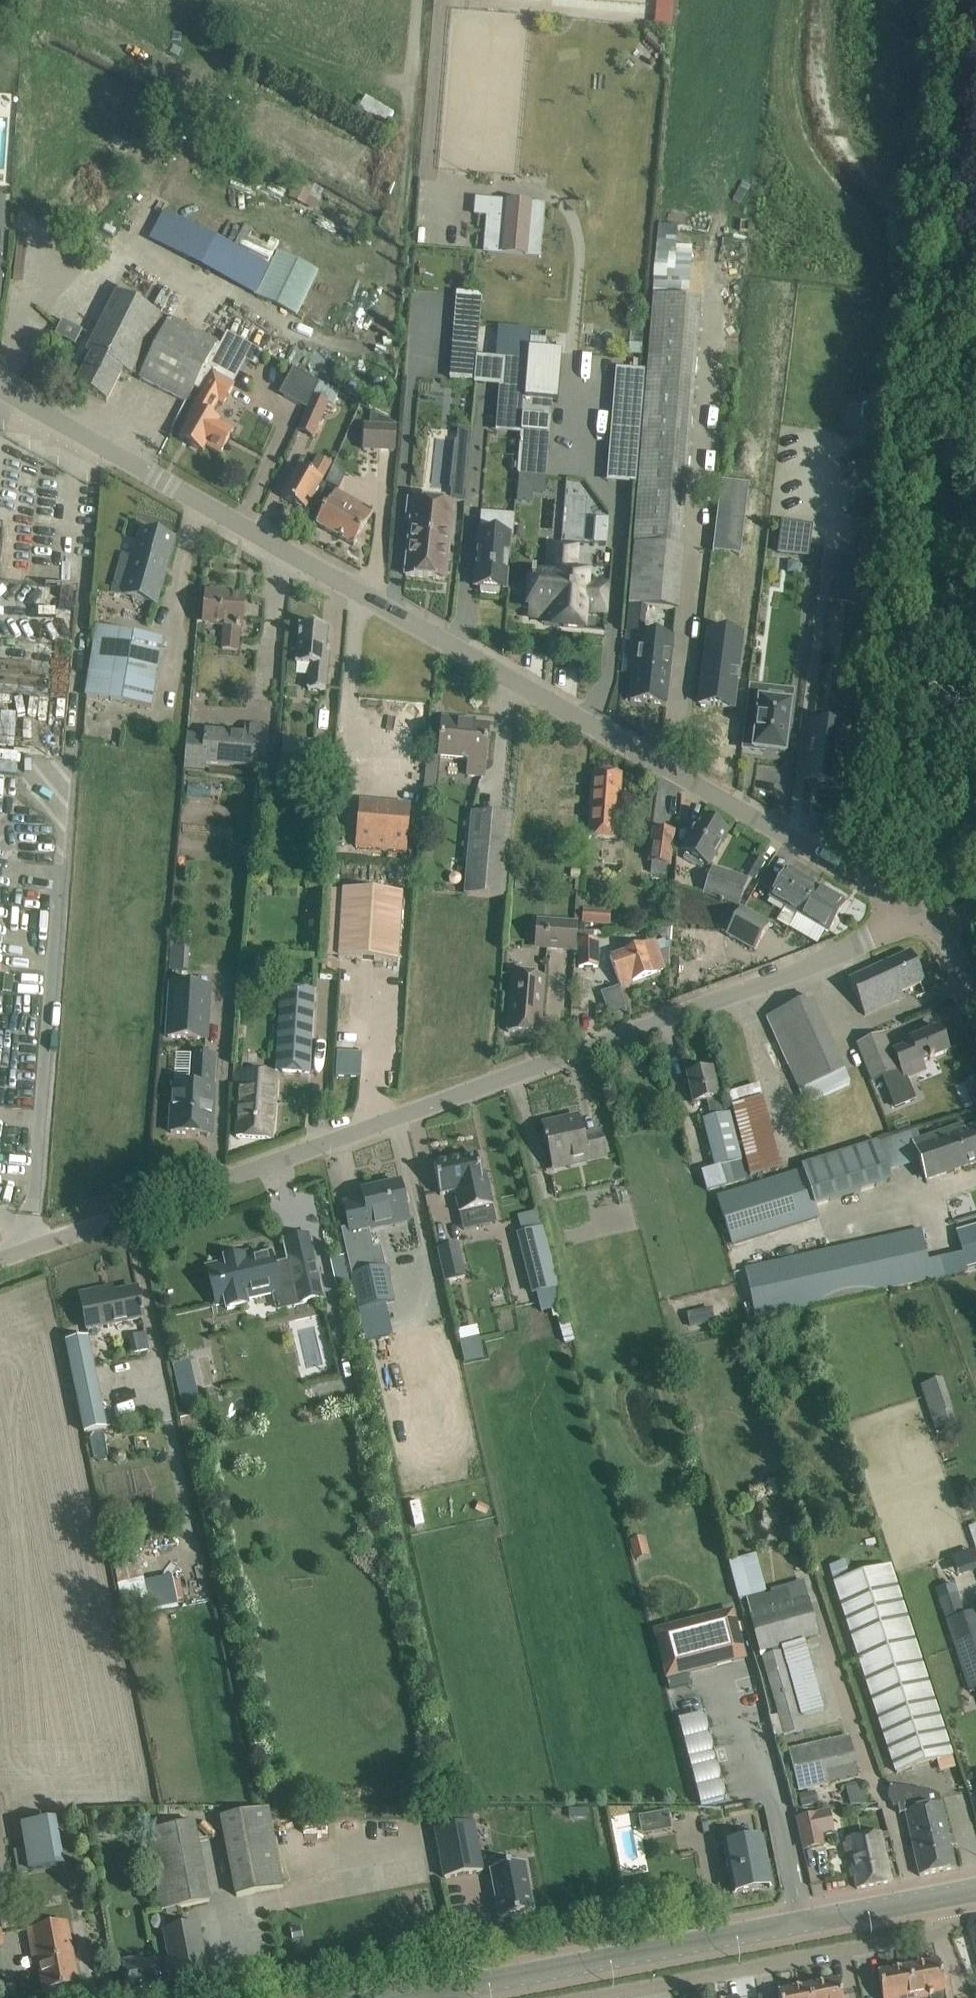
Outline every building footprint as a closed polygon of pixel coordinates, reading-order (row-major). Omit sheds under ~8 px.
[(476,200),(475,215),(487,216),(484,252),(499,253),(528,256),(532,204),(507,202),(476,200)] [(157,213),(143,246),(298,310),(315,269),(272,251),(269,259),(157,213)] [(219,345),(216,343),(117,293),(87,352),(91,354),(75,385),(106,401),(122,370),(131,374),(133,371),(141,375),(139,379),(186,402),(203,368),(206,370),(226,333),(219,345)] [(457,305),(476,306),(476,294),(458,293),(457,305)] [(642,409),(638,460),(630,544),(635,544),(628,606),(676,611),(682,550),(701,299),(653,296),(642,409)] [(454,331),(450,378),(473,380),(477,333),(454,331)] [(233,385),(224,380),(245,343),(226,333),(206,370),(212,373),(194,407),(193,406),(185,422),(187,424),(179,438),(203,452),(205,447),(219,455),(233,430),(219,422),(220,421),(210,416),(218,402),(222,405),(233,385)] [(527,361),(523,400),(552,403),(557,403),(562,353),(528,350),(527,361)] [(522,413),(523,400),(527,361),(502,358),(497,411),(522,413)] [(292,368),(278,393),(306,408),(317,382),(292,368)] [(319,383),(313,397),(297,431),(312,438),(328,405),(332,406),(338,392),(319,383)] [(552,403),(523,400),(522,413),(519,450),(547,453),(552,403)] [(609,458),(638,460),(642,409),(613,407),(609,458)] [(393,451),(394,426),(364,425),(363,450),(393,451)] [(457,430),(456,442),(470,443),(471,431),(457,430)] [(305,511),(315,493),(322,481),(321,480),(331,464),(318,457),(309,473),(298,467),(281,497),(305,511)] [(720,481),(714,531),(742,534),(747,485),(720,481)] [(335,489),(328,502),(325,507),(316,524),(353,546),(363,528),(373,510),(335,489)] [(452,489),(451,503),(465,504),(466,490),(452,489)] [(533,526),(534,501),(515,500),(514,525),(533,526)] [(406,575),(444,579),(454,504),(409,502),(407,522),(412,522),(406,575)] [(480,531),(476,587),(481,587),(480,592),(499,593),(499,589),(504,589),(508,536),(512,537),(514,515),(482,512),(480,531)] [(782,520),(778,552),(808,556),(812,524),(782,520)] [(155,607),(170,558),(175,539),(140,529),(132,557),(121,554),(116,573),(110,593),(155,607)] [(12,538),(9,566),(29,568),(32,540),(12,538)] [(555,625),(559,572),(560,559),(561,547),(552,546),(549,578),(531,576),(530,590),(524,590),(523,607),(529,608),(528,615),(541,616),(540,624),(555,625)] [(561,547),(560,559),(568,560),(569,547),(561,547)] [(831,570),(829,584),(850,586),(848,600),(858,601),(863,557),(855,557),(853,572),(831,570)] [(586,574),(559,572),(555,625),(581,627),(583,608),(604,610),(606,584),(585,582),(586,574)] [(240,626),(241,618),(243,598),(206,594),(204,614),(204,623),(224,625),(222,648),(237,650),(239,626),(240,626)] [(325,652),(327,628),(299,626),(296,664),(312,665),(310,690),(326,691),(329,652),(325,652)] [(84,697),(150,708),(162,639),(96,627),(84,697)] [(627,631),(622,673),(633,674),(630,701),(666,705),(673,636),(644,633),(627,631)] [(707,632),(699,703),(732,707),(741,636),(707,632)] [(749,684),(743,738),(754,739),(754,744),(753,748),(753,750),(755,750),(763,751),(764,751),(785,754),(791,704),(761,700),(762,687),(750,685),(750,684),(749,684)] [(483,778),(486,747),(488,728),(460,725),(461,720),(442,719),(440,739),(438,758),(468,761),(466,777),(483,778)] [(806,778),(806,780),(808,780),(818,781),(835,783),(842,728),(813,724),(807,772),(806,778)] [(185,755),(184,767),(186,767),(204,768),(204,765),(263,769),(266,727),(243,726),(243,732),(207,729),(206,735),(187,734),(185,755)] [(624,773),(621,773),(592,771),(591,791),(587,838),(618,840),(624,773)] [(410,805),(360,801),(356,847),(406,852),(410,805)] [(513,818),(472,814),(464,896),(506,900),(513,818)] [(727,832),(701,817),(681,852),(685,854),(683,858),(701,868),(703,864),(708,867),(727,832)] [(672,864),(675,838),(676,831),(651,828),(648,861),(672,864)] [(758,859),(748,876),(755,880),(765,863),(758,859)] [(747,880),(712,868),(704,893),(738,905),(747,880)] [(807,906),(818,887),(787,869),(769,898),(785,907),(776,921),(788,928),(796,914),(798,915),(804,904),(807,906)] [(515,877),(514,888),(524,889),(525,878),(515,877)] [(845,903),(818,887),(807,906),(804,904),(798,915),(828,933),(845,903)] [(402,894),(344,890),(340,958),(398,962),(402,894)] [(763,900),(752,893),(744,905),(756,912),(763,900)] [(770,924),(752,914),(741,907),(725,934),(754,950),(770,924)] [(594,924),(595,910),(582,909),(582,923),(594,924)] [(574,951),(576,922),(537,919),(535,949),(574,951)] [(168,967),(184,968),(185,941),(168,941),(168,967)] [(654,941),(631,948),(609,956),(619,985),(631,981),(664,970),(654,941)] [(597,967),(597,942),(578,942),(578,967),(597,967)] [(910,951),(848,980),(865,1015),(904,997),(901,992),(924,981),(910,951)] [(540,1035),(541,1015),(545,979),(513,976),(509,1012),(508,1032),(540,1035)] [(209,987),(171,984),(167,1037),(206,1039),(209,987)] [(309,1073),(310,1053),(315,992),(282,990),(276,1071),(309,1073)] [(843,1071),(818,1015),(810,997),(766,1017),(800,1091),(829,1078),(843,1071)] [(924,1071),(920,1062),(948,1051),(938,1028),(910,1040),(912,1045),(894,1052),(905,1078),(924,1071)] [(914,1100),(905,1078),(894,1052),(891,1053),(883,1034),(857,1045),(872,1082),(881,1078),(893,1109),(914,1100)] [(335,1076),(359,1078),(361,1054),(337,1052),(335,1076)] [(190,1086),(173,1085),(173,1095),(170,1097),(169,1110),(172,1112),(170,1132),(210,1135),(213,1087),(211,1087),(213,1056),(192,1054),(190,1086)] [(246,1060),(234,1059),(233,1059),(232,1071),(234,1072),(233,1104),(238,1104),(236,1137),(271,1139),(276,1074),(245,1072),(246,1060)] [(712,1070),(686,1076),(691,1095),(693,1103),(705,1100),(710,1116),(701,1119),(713,1167),(740,1160),(741,1160),(729,1111),(722,1113),(716,1089),(712,1070)] [(829,1078),(800,1091),(806,1104),(849,1084),(843,1071),(829,1078)] [(960,1080),(966,1106),(975,1103),(975,1076),(960,1080)] [(605,1156),(604,1152),(600,1132),(582,1136),(578,1116),(543,1124),(547,1144),(554,1169),(605,1156)] [(974,1164),(975,1163),(975,1127),(964,1132),(962,1126),(913,1143),(926,1181),(974,1164)] [(800,1165),(802,1170),(717,1195),(732,1245),(819,1218),(815,1205),(889,1183),(877,1142),(800,1165)] [(493,1206),(485,1172),(480,1173),(476,1155),(450,1160),(433,1164),(440,1195),(455,1192),(459,1213),(493,1206)] [(342,1229),(341,1229),(359,1309),(394,1301),(386,1267),(385,1268),(381,1251),(373,1253),(368,1229),(384,1226),(407,1220),(408,1220),(400,1183),(361,1192),(363,1200),(343,1204),(348,1223),(349,1228),(342,1229)] [(957,1232),(967,1267),(975,1264),(975,1226),(957,1232)] [(543,1227),(516,1234),(532,1293),(559,1285),(543,1227)] [(755,1317),(929,1278),(918,1229),(744,1268),(755,1317)] [(457,1245),(438,1249),(445,1282),(464,1278),(457,1245)] [(226,1263),(207,1268),(216,1305),(226,1303),(227,1309),(246,1305),(245,1298),(271,1292),(279,1290),(279,1288),(294,1284),(299,1303),(302,1303),(322,1298),(313,1257),(289,1262),(274,1266),(271,1253),(247,1258),(246,1254),(236,1256),(236,1258),(237,1258),(237,1261),(227,1263),(227,1260),(229,1259),(229,1258),(225,1259),(226,1263)] [(142,1318),(140,1308),(137,1289),(102,1296),(101,1290),(80,1295),(84,1314),(86,1328),(142,1318)] [(712,1307),(686,1312),(690,1329),(716,1323),(712,1307)] [(148,1349),(145,1332),(127,1336),(131,1353),(148,1349)] [(478,1338),(459,1342),(464,1362),(482,1358),(478,1338)] [(104,1430),(86,1340),(65,1344),(83,1435),(104,1430)] [(171,1362),(181,1404),(196,1400),(186,1358),(171,1362)] [(651,1555),(646,1536),(630,1540),(635,1559),(651,1555)] [(134,1552),(108,1559),(123,1610),(148,1603),(134,1552)] [(890,1565),(834,1583),(895,1774),(951,1756),(890,1565)] [(758,1652),(761,1652),(781,1735),(802,1730),(799,1717),(784,1646),(806,1640),(820,1636),(811,1596),(749,1611),(758,1652)] [(730,1609),(655,1631),(667,1678),(743,1655),(730,1609)] [(969,1691),(975,1689),(975,1610),(946,1620),(969,1691)] [(704,1713),(678,1720),(700,1806),(726,1799),(704,1713)] [(806,1746),(788,1750),(798,1791),(829,1784),(827,1774),(856,1767),(848,1736),(806,1746)] [(861,1783),(846,1786),(850,1804),(865,1801),(861,1783)] [(927,1790),(890,1787),(888,1796),(894,1806),(897,1805),(899,1814),(906,1812),(912,1843),(948,1835),(940,1795),(927,1790)] [(815,1791),(798,1795),(801,1807),(818,1803),(815,1791)] [(267,1809),(220,1818),(235,1896),(282,1888),(267,1809)] [(798,1817),(795,1818),(803,1850),(825,1845),(818,1813),(805,1816),(804,1810),(797,1811),(798,1817)] [(667,1812),(639,1817),(641,1826),(642,1834),(670,1828),(668,1817),(667,1812)] [(11,1823),(19,1871),(57,1865),(49,1817),(11,1823)] [(473,1822),(435,1829),(444,1878),(482,1871),(473,1822)] [(193,1823),(145,1832),(160,1910),(208,1901),(193,1823)] [(890,1852),(888,1843),(884,1844),(881,1832),(847,1839),(856,1889),(891,1882),(885,1853),(890,1852)] [(955,1868),(948,1835),(912,1843),(919,1876),(955,1868)] [(740,1848),(725,1850),(733,1894),(759,1890),(758,1886),(758,1884),(770,1882),(767,1862),(765,1856),(762,1838),(739,1842),(740,1846),(740,1848)] [(513,1866),(480,1873),(491,1922),(524,1915),(513,1866)] [(77,1985),(74,1966),(65,1924),(28,1932),(32,1948),(35,1968),(40,1967),(45,1991),(77,1985)] [(300,1928),(290,1930),(292,1940),(302,1938),(300,1928)] [(138,1957),(121,1960),(122,1965),(123,1972),(127,1991),(160,1985),(159,1979),(171,1977),(173,1988),(209,1981),(207,1973),(202,1946),(199,1929),(163,1936),(167,1956),(139,1962),(138,1957)] [(909,1967),(915,1997),(953,1997),(949,1979),(943,1981),(939,1961),(912,1966),(909,1967)] [(878,1973),(882,1992),(883,1997),(915,1997),(909,1967),(878,1973)] [(814,1997),(842,1997),(839,1980),(811,1986),(814,1997)] [(778,1992),(779,1997),(814,1997),(811,1986),(778,1992)]
